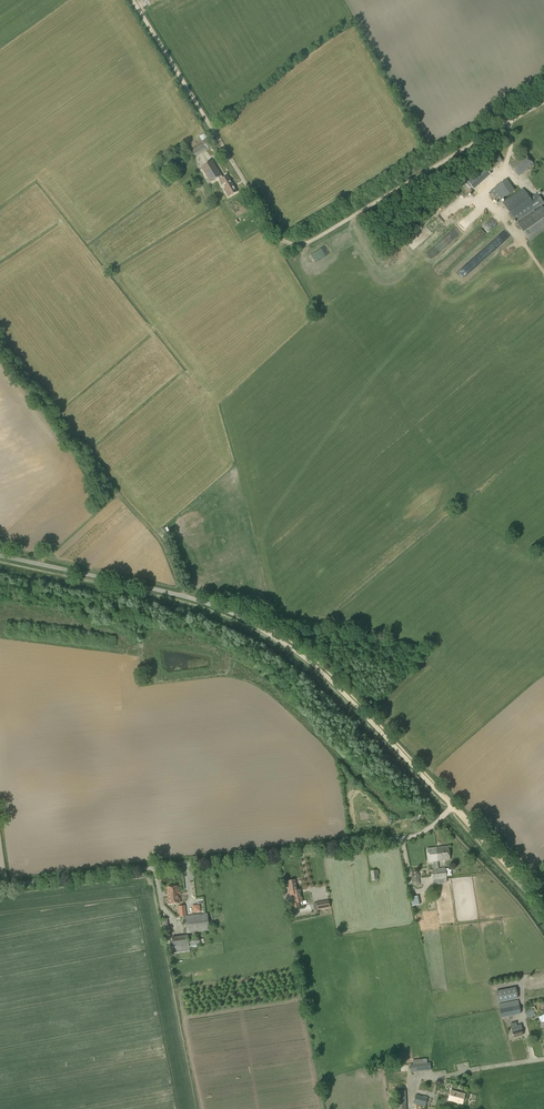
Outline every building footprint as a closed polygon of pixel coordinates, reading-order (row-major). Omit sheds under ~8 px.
[(191,151),(193,154),(195,157),(206,151),(213,146),(206,133),(200,137),(204,144),(191,151)] [(502,161),(494,152),(481,164),(489,173),(502,161)] [(526,156),(520,160),(519,159),(510,166),(518,177),(527,171),(526,169),(533,165),(526,156)] [(228,176),(223,179),(213,161),(202,167),(211,182),(218,177),(220,181),(222,186),(224,185),(226,188),(232,184),(228,176)] [(498,204),(515,191),(508,180),(490,192),(498,204)] [(224,189),(229,197),(237,192),(232,184),(226,188),(224,189)] [(523,188),(503,203),(516,222),(543,203),(543,202),(537,193),(530,198),(523,188)] [(451,207),(457,213),(465,205),(459,199),(451,207)] [(543,230),(543,208),(542,205),(517,224),(529,241),(543,230)] [(465,252),(478,244),(474,238),(461,246),(465,252)] [(429,862),(437,861),(436,848),(427,849),(429,862)] [(447,879),(445,868),(432,869),(433,881),(434,884),(444,883),(444,879),(447,879)] [(294,890),(297,890),(294,879),(287,881),(289,892),(290,891),(291,895),(293,895),(295,894),(294,890)] [(295,894),(293,895),(294,903),(292,903),(293,907),(299,906),(298,902),(302,901),(300,889),(297,890),(294,890),(295,894)] [(171,897),(167,897),(168,903),(180,902),(179,893),(178,893),(178,892),(177,892),(177,894),(174,894),(174,896),(171,896),(171,897)] [(318,910),(330,908),(329,900),(316,902),(318,910)] [(193,913),(201,912),(200,905),(192,905),(193,913)] [(186,916),(185,906),(178,906),(179,917),(184,916),(185,925),(186,924),(187,933),(210,931),(208,913),(186,916)] [(188,939),(188,935),(172,937),(174,953),(190,951),(189,945),(200,944),(204,943),(204,939),(199,939),(199,938),(188,939)] [(518,999),(515,987),(496,991),(498,1002),(518,999)] [(501,1018),(521,1014),(518,1000),(498,1004),(501,1018)] [(528,1018),(535,1015),(532,1008),(525,1011),(528,1018)] [(516,1026),(515,1023),(511,1024),(510,1024),(511,1028),(514,1038),(523,1035),(521,1030),(522,1030),(521,1024),(516,1026)] [(411,1072),(431,1070),(430,1063),(410,1065),(411,1072)] [(406,1090),(396,1091),(397,1108),(407,1108),(406,1090)] [(462,1105),(465,1094),(451,1090),(448,1101),(462,1105)] [(425,1106),(427,1098),(415,1094),(413,1103),(425,1106)]
